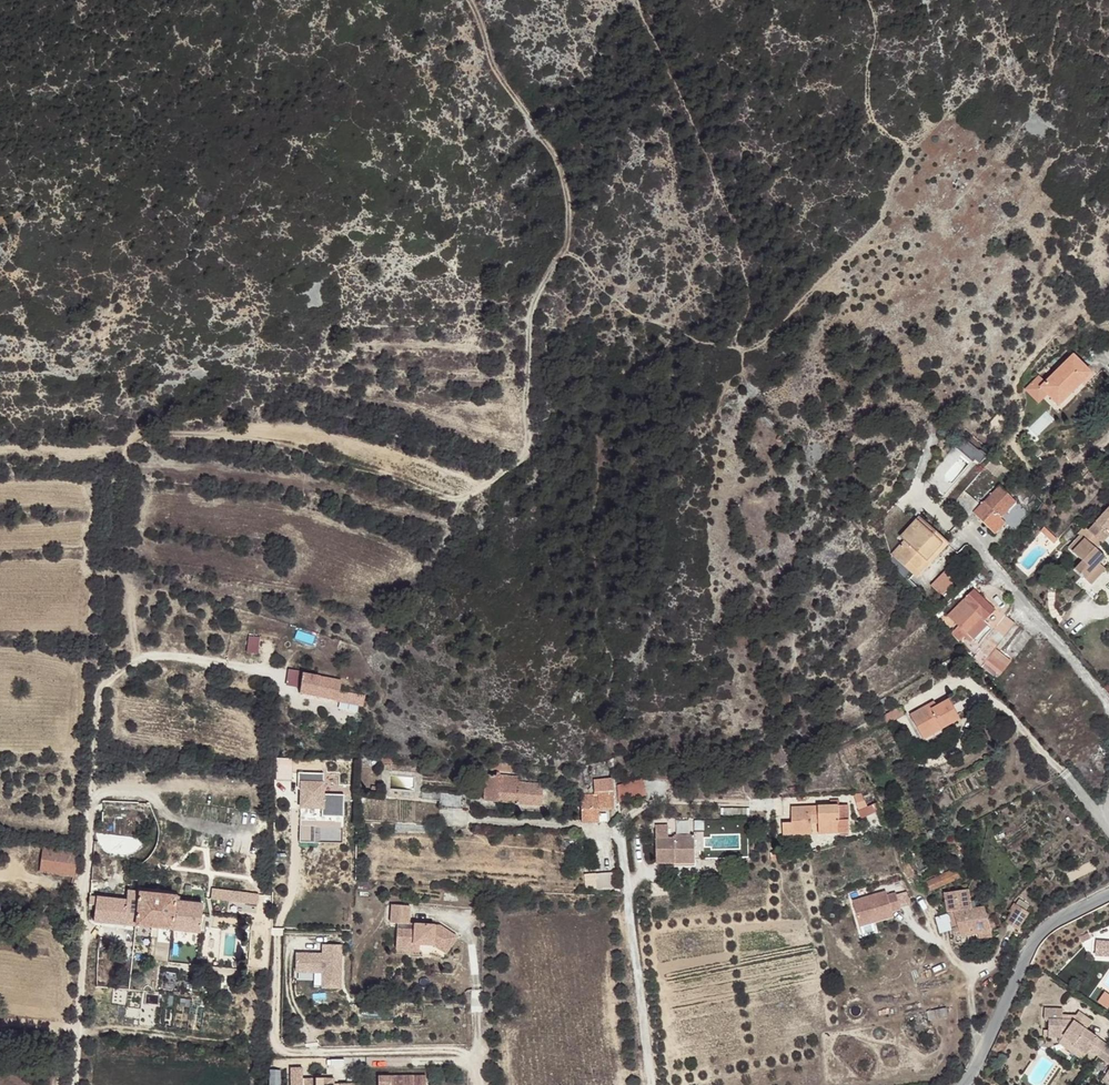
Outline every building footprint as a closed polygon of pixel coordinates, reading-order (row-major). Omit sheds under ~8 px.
[(1074,351),(1041,384),(1058,402),(1092,369),(1074,351)] [(1045,394),(1031,379),(1025,385),(1039,400),(1045,394)] [(957,441),(973,455),(980,447),(964,434),(957,441)] [(973,455),(979,460),(987,451),(981,446),(980,447),(973,455)] [(965,483),(953,495),(965,507),(977,494),(965,483)] [(997,483),(981,499),(996,515),(1012,499),(997,483)] [(996,515),(981,499),(970,509),(991,531),(1002,521),(996,515)] [(1088,527),(1098,535),(1103,541),(1108,535),(1108,504),(1088,527)] [(918,520),(910,529),(914,532),(904,543),(895,553),(915,571),(923,562),(942,541),(918,520)] [(1098,535),(1088,527),(1084,523),(1078,529),(1081,531),(1069,544),(1082,558),(1075,565),(1093,581),(1102,571),(1096,566),(1102,559),(1107,553),(1099,546),(1093,540),(1098,535)] [(1056,534),(1049,528),(1045,532),(1054,541),(1058,536),(1056,534)] [(910,529),(900,540),(904,543),(914,532),(910,529)] [(1098,535),(1093,540),(1099,546),(1103,541),(1098,535)] [(895,553),(890,559),(910,576),(915,571),(895,553)] [(910,576),(890,559),(887,562),(907,580),(910,576)] [(1108,565),(1102,559),(1096,566),(1102,571),(1108,565)] [(942,600),(963,581),(953,571),(932,590),(942,600)] [(974,592),(947,617),(959,629),(951,637),(957,643),(965,636),(967,638),(983,623),(994,613),(974,592)] [(1003,619),(973,661),(981,670),(984,664),(1000,676),(1007,665),(992,654),(1013,626),(1003,619)] [(965,636),(957,643),(964,651),(988,628),(983,623),(967,638),(965,636)] [(339,691),(341,679),(303,671),(299,692),(317,695),(363,705),(365,695),(339,691)] [(909,713),(919,731),(938,721),(941,727),(959,718),(949,699),(937,705),(931,708),(928,703),(909,713)] [(903,713),(899,705),(885,713),(889,721),(903,713)] [(938,721),(919,731),(922,738),(941,727),(938,721)] [(520,771),(486,767),(483,795),(499,796),(500,792),(517,793),(517,797),(542,800),(544,778),(519,776),(520,771)] [(327,772),(301,772),(301,782),(305,782),(304,806),(325,806),(325,815),(347,815),(347,793),(327,793),(327,772)] [(595,788),(579,790),(581,817),(608,815),(607,806),(615,805),(612,773),(594,775),(595,788)] [(642,773),(616,781),(618,797),(647,789),(642,773)] [(423,788),(422,796),(441,798),(440,805),(459,807),(461,792),(423,788)] [(866,808),(859,792),(852,795),(856,812),(866,808)] [(849,804),(821,806),(822,818),(822,824),(822,832),(841,831),(841,836),(850,835),(849,804)] [(874,804),(866,808),(869,815),(878,811),(874,804)] [(821,806),(794,807),(794,824),(795,834),(814,833),(814,824),(813,819),(822,818),(821,806)] [(668,816),(656,816),(656,851),(674,852),(694,852),(695,825),(677,825),(677,828),(668,828),(668,816)] [(795,834),(794,824),(785,824),(785,838),(795,838),(795,834)] [(78,851),(44,847),(41,870),(75,875),(78,851)] [(958,869),(924,883),(927,892),(961,878),(958,869)] [(249,894),(215,890),(214,898),(248,902),(249,894)] [(884,891),(851,900),(858,926),(892,916),(890,911),(898,908),(894,892),(885,895),(884,891)] [(98,896),(97,905),(96,921),(100,922),(138,926),(141,893),(129,892),(128,899),(98,896)] [(994,916),(988,918),(986,908),(974,912),(968,893),(943,900),(950,923),(952,930),(957,945),(967,943),(966,937),(972,936),(978,935),(979,940),(993,937),(993,932),(991,927),(996,925),(994,916)] [(182,896),(177,896),(174,928),(201,931),(203,906),(181,904),(182,896)] [(412,927),(413,922),(414,905),(395,904),(394,923),(401,923),(400,948),(410,948),(410,943),(423,944),(438,945),(448,952),(459,934),(443,924),(417,922),(417,927),(412,927)] [(1007,924),(1019,932),(1030,917),(1019,909),(1007,924)] [(1091,939),(1089,934),(1080,938),(1082,943),(1091,939)] [(1097,942),(1096,957),(1108,958),(1108,943),(1097,942)] [(410,943),(410,948),(410,952),(422,953),(423,944),(410,943)] [(318,954),(298,954),(298,972),(324,972),(324,988),(343,988),(343,945),(325,945),(325,954),(325,957),(318,957),(318,954)] [(1063,1010),(1044,1010),(1044,1021),(1049,1021),(1048,1031),(1048,1038),(1048,1039),(1062,1040),(1064,1037),(1075,1045),(1073,1047),(1087,1056),(1090,1052),(1099,1039),(1086,1030),(1092,1022),(1079,1012),(1076,1017),(1074,1021),(1063,1021),(1063,1017),(1063,1010)] [(1064,1037),(1062,1040),(1059,1045),(1083,1062),(1087,1056),(1073,1047),(1075,1045),(1064,1037)] [(1108,1046),(1099,1039),(1090,1052),(1099,1058),(1108,1046)] [(1108,1046),(1099,1058),(1108,1066),(1108,1047),(1108,1046)] [(293,1069),(293,1084),(336,1084),(336,1081),(304,1081),(304,1069),(293,1069)]
